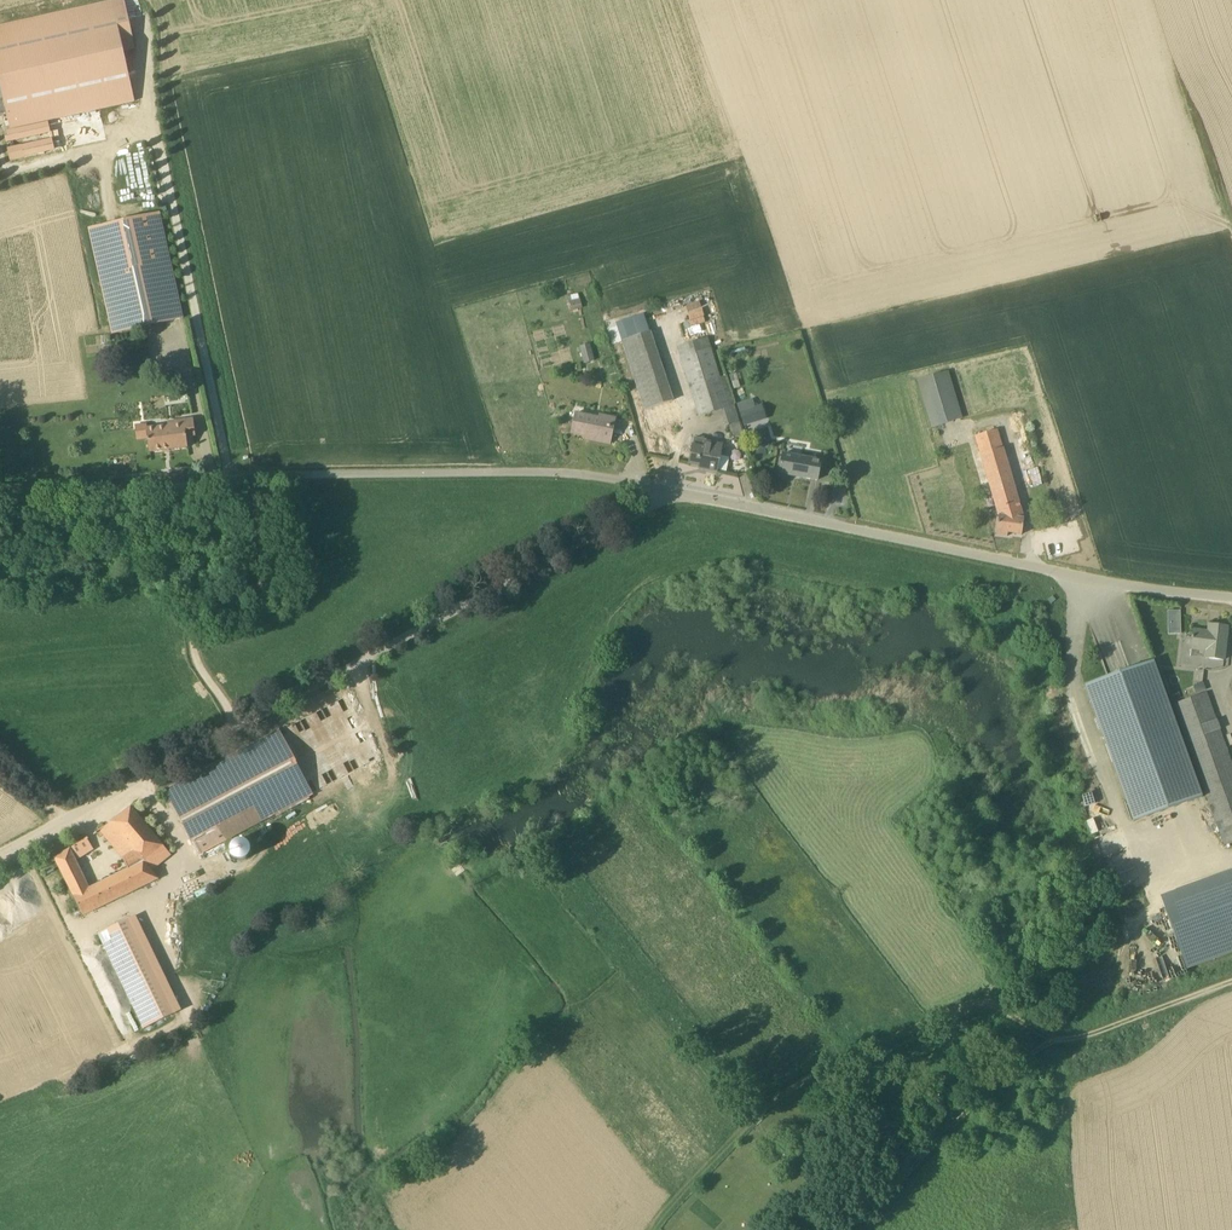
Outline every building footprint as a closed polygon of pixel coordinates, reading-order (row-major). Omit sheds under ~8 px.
[(0,20),(0,96),(4,125),(133,105),(125,50),(131,49),(124,1),(0,20)] [(4,143),(49,133),(46,121),(2,131),(4,143)] [(5,148),(8,161),(53,151),(50,138),(5,148)] [(183,318),(160,213),(89,229),(113,334),(183,318)] [(568,297),(572,311),(582,309),(578,295),(568,297)] [(644,314),(616,323),(622,341),(650,332),(644,314)] [(650,332),(622,341),(644,410),(673,401),(651,332),(650,332)] [(725,377),(720,378),(708,338),(677,348),(699,416),(721,409),(726,426),(739,421),(725,377)] [(590,344),(580,347),(585,363),(594,361),(590,344)] [(962,418),(948,372),(918,381),(932,428),(962,418)] [(643,411),(650,430),(679,420),(673,401),(644,410),(643,411)] [(615,418),(599,415),(599,418),(576,413),(572,434),(590,437),(589,440),(610,445),(615,418)] [(744,427),(751,424),(748,413),(740,416),(744,427)] [(187,437),(196,436),(193,419),(184,420),(184,424),(147,428),(147,425),(136,426),(138,440),(148,439),(149,452),(188,448),(187,437)] [(997,430),(975,436),(999,516),(996,535),(1007,536),(1007,533),(1021,535),(1024,519),(997,430)] [(722,445),(706,442),(706,440),(694,438),(689,463),(707,467),(707,470),(717,472),(717,470),(720,456),(722,445)] [(821,461),(783,454),(779,473),(817,480),(821,461)] [(1167,610),(1167,633),(1182,633),(1181,609),(1167,610)] [(1228,627),(1208,625),(1207,632),(1193,630),(1193,636),(1191,636),(1191,638),(1192,639),(1190,656),(1224,660),(1228,627)] [(1182,656),(1181,665),(1190,666),(1191,657),(1182,656)] [(1153,660),(1084,685),(1133,822),(1202,797),(1153,660)] [(1174,705),(1216,822),(1231,817),(1231,765),(1206,693),(1174,705)] [(166,792),(199,856),(307,793),(276,733),(166,792)] [(131,807),(109,823),(96,832),(97,834),(97,833),(100,837),(103,835),(123,858),(129,869),(89,889),(75,860),(93,849),(88,839),(89,839),(88,837),(54,859),(73,896),(74,896),(83,916),(158,879),(151,870),(171,855),(131,807)] [(1085,821),(1090,834),(1097,831),(1092,818),(1085,821)] [(232,854),(233,858),(235,861),(238,863),(241,865),(245,865),(249,864),(252,861),(254,858),(255,854),(254,851),(253,847),(250,845),(247,843),(244,842),(240,843),(237,845),(234,847),(233,850),(232,854)] [(120,1042),(41,867),(0,885),(0,940),(8,940),(8,953),(4,955),(7,961),(0,960),(0,970),(47,1075),(120,1042)] [(1165,907),(1187,970),(1231,953),(1231,882),(1165,907)] [(176,1012),(131,918),(98,934),(143,1027),(176,1012)] [(1103,997),(1105,980),(1099,979),(1096,996),(1103,997)]
